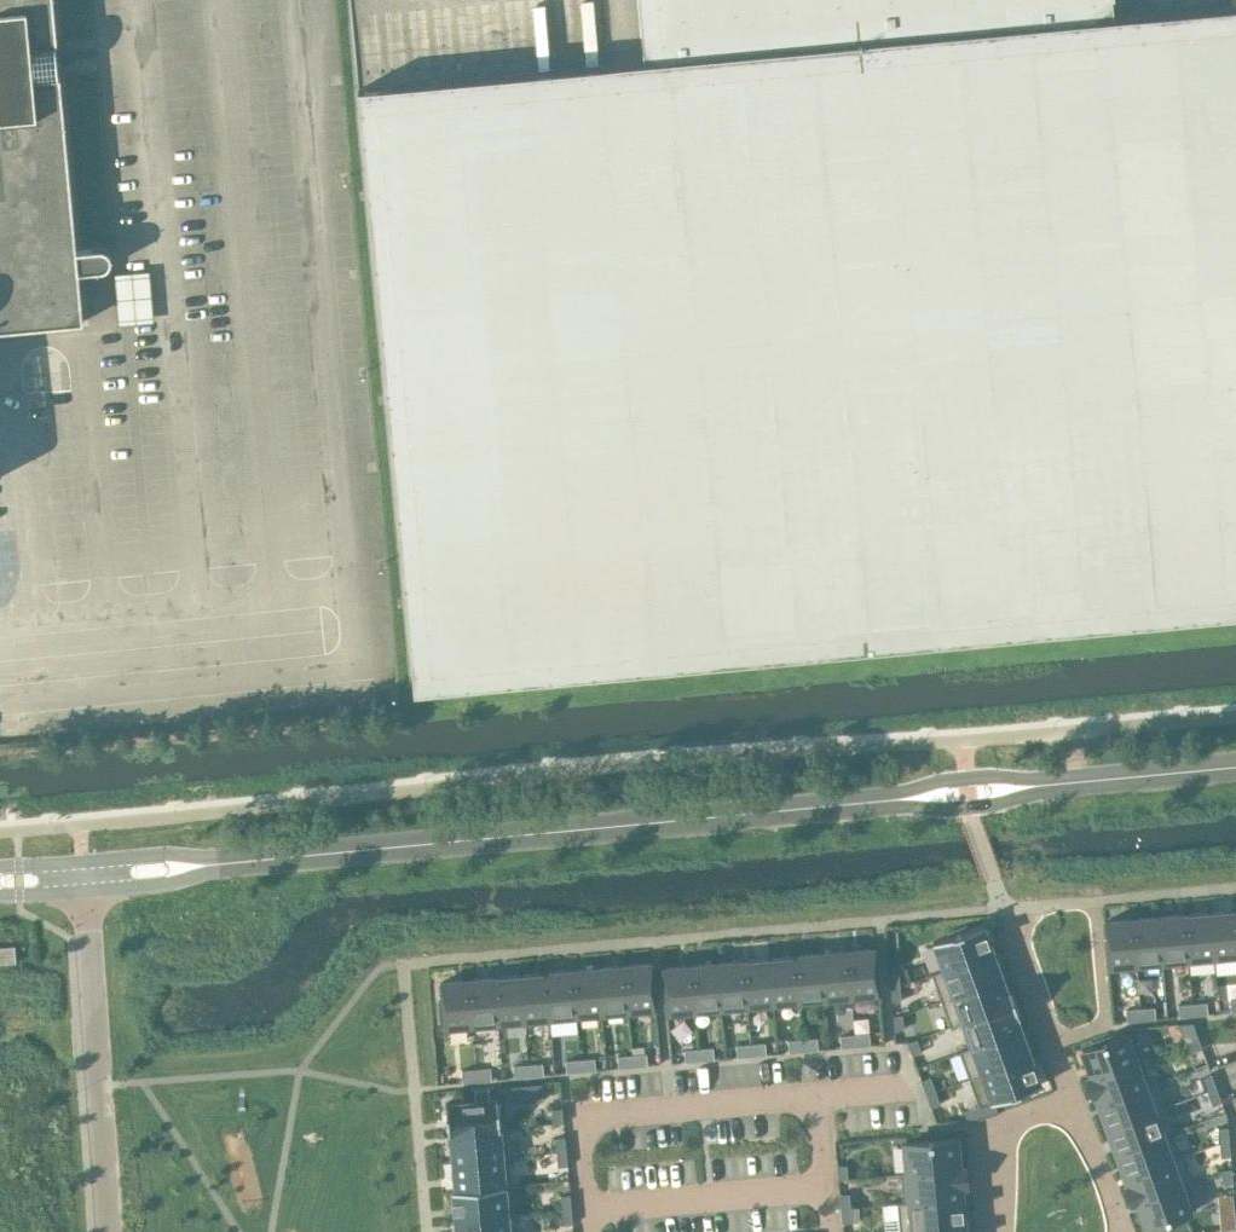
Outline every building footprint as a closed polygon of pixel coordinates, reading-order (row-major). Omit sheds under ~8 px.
[(53,0),(0,0),(0,329),(83,321),(78,271),(101,269),(103,269),(105,268),(107,267),(108,265),(109,264),(110,262),(111,260),(111,258),(111,256),(110,254),(109,252),(108,251),(107,250),(105,249),(103,248),(101,247),(99,247),(76,250),(53,0)] [(1112,0),(639,0),(645,62),(359,88),(415,691),(1235,614),(1235,6),(1114,18),(1112,0)] [(122,271),(123,320),(159,319),(158,270),(122,271)] [(1211,911),(1215,957),(1235,955),(1235,909),(1211,911)] [(1215,957),(1211,911),(1184,914),(1189,959),(1215,957)] [(1189,959),(1184,914),(1158,916),(1163,962),(1189,959)] [(1163,962),(1158,916),(1132,919),(1137,964),(1163,962)] [(1137,964),(1132,919),(1105,921),(1109,967),(1137,964)] [(932,973),(932,974),(943,970),(994,952),(984,923),(968,929),(967,925),(948,932),(949,936),(933,941),(943,969),(932,973)] [(15,945),(0,947),(0,963),(17,962),(15,945)] [(879,994),(875,948),(848,951),(852,996),(879,994)] [(852,996),(848,951),(821,953),(826,998),(852,996)] [(1003,978),(994,952),(943,970),(932,974),(942,1000),(952,996),(1003,978)] [(826,998),(821,953),(796,955),(800,1001),(826,998)] [(800,1001),(796,955),(769,958),(774,1003),(800,1001)] [(774,1003),(769,958),(743,960),(748,1006),(774,1003)] [(748,1006),(743,960),(717,962),(722,1008),(748,1006)] [(722,1008),(717,962),(692,965),(696,1010),(722,1008)] [(656,1008),(652,963),(624,965),(629,1011),(656,1008)] [(629,1011),(624,965),(598,968),(603,1013),(629,1011)] [(696,1010),(692,965),(664,967),(668,1013),(696,1010)] [(603,1013),(598,968),(572,970),(577,1015),(603,1013)] [(577,1015),(572,970),(546,972),(550,1018),(577,1015)] [(889,972),(891,986),(901,985),(899,971),(889,972)] [(550,1018),(546,972),(520,975),(524,1020),(550,1018)] [(524,1020),(520,975),(494,977),(498,1022),(524,1020)] [(498,1022),(494,977),(468,979),(473,1025),(498,1022)] [(1008,989),(1003,978),(952,996),(942,1000),(951,1026),(1016,1003),(1011,988),(1008,989)] [(473,1025),(468,979),(441,982),(443,1001),(439,1001),(441,1021),(444,1020),(445,1027),(473,1025)] [(902,1000),(901,985),(891,986),(892,1001),(902,1000)] [(1207,1002),(1193,1003),(1194,1015),(1208,1014),(1207,1002)] [(1021,1017),(1016,1003),(951,1026),(951,1027),(963,1023),(971,1046),(960,1050),(960,1052),(1022,1029),(1018,1018),(1021,1017)] [(1194,1015),(1193,1003),(1178,1004),(1179,1016),(1194,1015)] [(1155,1007),(1141,1008),(1142,1020),(1156,1019),(1155,1007)] [(1142,1020),(1141,1008),(1126,1009),(1127,1021),(1142,1020)] [(895,1029),(904,1029),(903,1014),(893,1015),(895,1029)] [(1032,1055),(1022,1029),(960,1052),(970,1078),(1032,1055)] [(1183,1034),(1186,1043),(1200,1038),(1196,1029),(1183,1034)] [(1143,1059),(1133,1032),(1114,1038),(1113,1035),(1094,1042),(1095,1045),(1082,1050),(1092,1076),(1087,1078),(1088,1079),(1143,1059)] [(870,1033),(855,1034),(856,1046),(871,1045),(870,1033)] [(856,1046),(855,1034),(841,1035),(842,1047),(856,1046)] [(817,1037),(803,1039),(804,1051),(819,1049),(817,1037)] [(913,1055),(922,1052),(917,1038),(908,1041),(913,1055)] [(1203,1048),(1200,1038),(1186,1043),(1189,1053),(1203,1048)] [(804,1051),(803,1039),(789,1040),(790,1052),(804,1051)] [(766,1042),(751,1044),(752,1056),(767,1054),(766,1042)] [(752,1056),(751,1044),(737,1045),(738,1057),(752,1056)] [(714,1047),(699,1048),(700,1060),(715,1059),(714,1047)] [(700,1060),(699,1048),(685,1050),(686,1062),(700,1060)] [(647,1053),(633,1054),(634,1066),(648,1065),(647,1053)] [(634,1066),(633,1054),(618,1056),(619,1068),(634,1066)] [(1042,1084),(1032,1055),(970,1078),(970,1079),(981,1075),(991,1102),(1007,1096),(1009,1100),(1027,1093),(1026,1090),(1042,1084)] [(595,1058),(581,1059),(582,1071),(596,1070),(595,1058)] [(582,1071),(581,1059),(566,1060),(567,1072),(582,1071)] [(1151,1082),(1143,1059),(1088,1079),(1093,1095),(1098,1093),(1101,1102),(1157,1081),(1157,1080),(1151,1082)] [(543,1063),(528,1064),(529,1076),(544,1075),(543,1063)] [(529,1076),(528,1064),(514,1065),(515,1077),(529,1076)] [(491,1067),(476,1068),(478,1081),(492,1079),(491,1067)] [(478,1081),(476,1068),(462,1070),(463,1082),(478,1081)] [(1203,1077),(1208,1091),(1217,1088),(1212,1074),(1203,1077)] [(922,1079),(927,1093),(936,1090),(931,1076),(922,1079)] [(1166,1106),(1157,1081),(1101,1102),(1110,1126),(1166,1106)] [(1222,1101),(1217,1088),(1208,1091),(1213,1105),(1222,1101)] [(941,1104),(936,1090),(927,1093),(932,1107),(941,1104)] [(507,1127),(504,1097),(446,1102),(449,1133),(507,1127)] [(1175,1130),(1166,1106),(1110,1126),(1119,1151),(1175,1130)] [(554,1123),(564,1122),(563,1107),(553,1108),(554,1123)] [(509,1156),(507,1127),(449,1133),(449,1134),(451,1134),(453,1161),(509,1156)] [(1219,1128),(1220,1142),(1230,1141),(1228,1127),(1219,1128)] [(1176,1132),(1175,1130),(1119,1151),(1128,1175),(1184,1155),(1184,1154),(1178,1156),(1170,1134),(1176,1132)] [(556,1137),(557,1152),(567,1151),(565,1136),(556,1137)] [(960,1167),(958,1138),(904,1143),(907,1172),(901,1172),(901,1174),(965,1168),(965,1167),(960,1167)] [(1231,1156),(1230,1141),(1220,1142),(1221,1157),(1231,1156)] [(568,1165),(567,1151),(557,1152),(558,1166),(568,1165)] [(1193,1180),(1184,1155),(1128,1175),(1131,1184),(1126,1186),(1132,1202),(1193,1180)] [(512,1185),(509,1156),(453,1161),(453,1162),(456,1189),(453,1189),(453,1191),(512,1185)] [(847,1164),(838,1165),(839,1179),(849,1179),(847,1164)] [(967,1185),(965,1168),(901,1174),(904,1201),(897,1202),(898,1203),(963,1197),(962,1185),(967,1185)] [(1222,1169),(1224,1184),(1234,1183),(1232,1168),(1222,1169)] [(1193,1181),(1193,1180),(1132,1202),(1132,1203),(1137,1201),(1146,1227),(1159,1223),(1160,1226),(1180,1219),(1178,1216),(1197,1209),(1187,1183),(1193,1181)] [(515,1214),(512,1185),(453,1191),(456,1219),(515,1214)] [(850,1193),(840,1194),(842,1208),(852,1207),(850,1193)] [(561,1195),(562,1210),(572,1209),(571,1194),(561,1195)] [(963,1197),(898,1203),(900,1231),(901,1231),(966,1226),(963,1197)] [(853,1222),(852,1207),(842,1208),(843,1223),(853,1222)] [(573,1223),(572,1209),(562,1210),(564,1224),(573,1223)] [(515,1214),(456,1219),(457,1231),(510,1231),(509,1216),(515,1215),(515,1214)] [(1235,1214),(1221,1215),(1222,1229),(1235,1228),(1235,1214)]
